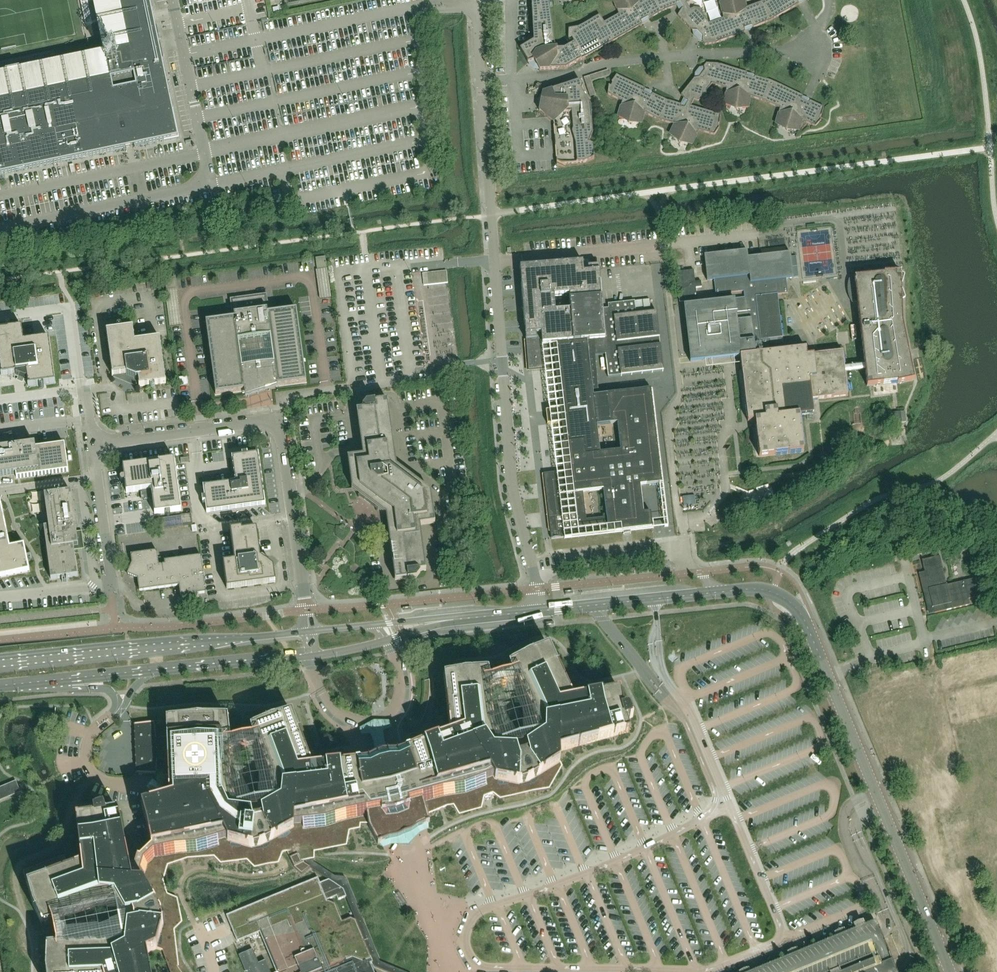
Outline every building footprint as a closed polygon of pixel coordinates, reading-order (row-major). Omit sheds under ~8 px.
[(39,168),(165,141),(178,139),(154,21),(152,12),(149,0),(92,0),(103,53),(0,74),(0,176),(39,168)] [(103,53),(92,0),(0,0),(0,74),(103,53)] [(640,1),(640,0),(613,0),(618,14),(604,23),(600,15),(578,28),(568,29),(568,39),(572,45),(564,49),(555,50),(549,7),(548,0),(533,0),(531,0),(533,41),(520,49),(528,63),(534,61),(539,71),(566,69),(642,25),(641,21),(648,17),(649,19),(663,11),(677,6),(677,3),(680,2),(684,8),(682,9),(677,16),(692,31),(697,31),(703,37),(702,42),(705,45),(716,43),(745,32),(744,29),(751,26),(753,28),(770,21),(799,4),(798,1),(799,0),(765,0),(760,2),(746,8),(745,0),(729,0),(727,2),(720,3),(723,18),(709,24),(703,18),(702,10),(694,8),(690,10),(686,3),(695,0),(641,0),(640,1)] [(719,124),(720,115),(691,106),(694,100),(698,101),(706,99),(707,91),(712,84),(726,89),(724,104),(732,105),(736,109),(742,106),(749,107),(750,97),(765,101),(780,109),(775,123),(783,126),(787,131),(793,129),(799,130),(802,121),(815,127),(821,121),(819,119),(820,117),(822,116),(824,108),(811,102),(810,101),(808,103),(802,100),(803,96),(772,82),(755,77),(754,79),(746,77),(747,73),(717,64),(706,64),(703,67),(704,71),(699,78),(694,79),(681,95),(686,101),(688,102),(685,108),(681,108),(681,105),(666,100),(652,94),(651,96),(644,92),(645,89),(616,75),(612,82),(612,84),(611,86),(609,86),(607,94),(622,101),(618,116),(625,118),(629,123),(635,121),(642,123),(644,113),(659,120),(674,125),(670,134),(676,137),(679,142),(685,141),(692,145),(699,131),(714,135),(719,128),(717,127),(718,124),(719,124)] [(593,134),(590,106),(581,90),(583,87),(580,81),(543,93),(542,96),(544,98),(543,103),(540,105),(539,111),(553,123),(556,162),(559,163),(564,164),(585,163),(594,159),(593,145),(589,144),(593,134)] [(785,247),(761,250),(761,256),(785,253),(785,247)] [(847,395),(842,351),(812,355),(806,355),(806,348),(770,352),(769,346),(768,339),(783,338),(777,295),(788,294),(786,279),(793,278),(790,257),(790,253),(785,253),(761,256),(747,258),(747,251),(704,256),(707,281),(714,280),(715,295),(743,291),(744,298),(734,299),(683,305),(684,308),(690,362),(733,357),(734,361),(736,363),(738,365),(741,364),(748,422),(755,421),(759,457),(778,454),(804,451),(799,415),(813,414),(812,400),(847,395)] [(326,260),(326,257),(316,258),(317,270),(327,268),(326,260)] [(602,313),(599,266),(588,267),(588,262),(520,267),(528,371),(555,369),(596,365),(595,350),(605,350),(608,377),(663,371),(657,315),(656,312),(651,313),(636,314),(635,301),(608,304),(609,312),(602,313)] [(327,269),(316,270),(320,299),(331,297),(327,269)] [(446,271),(423,274),(424,286),(448,283),(446,271)] [(908,353),(902,324),(901,273),(884,273),(884,275),(871,276),(854,278),(855,286),(858,286),(858,291),(859,295),(858,295),(857,296),(857,297),(856,298),(856,299),(857,299),(856,299),(867,386),(883,385),(883,384),(897,383),(897,384),(914,381),(909,358),(908,353)] [(175,277),(164,279),(165,290),(176,289),(175,277)] [(306,382),(299,332),(296,310),(269,313),(267,294),(230,299),(233,318),(206,322),(215,395),(244,391),(245,399),(278,388),(278,386),(306,382)] [(650,300),(635,301),(636,314),(651,313),(650,300)] [(49,338),(24,341),(22,327),(0,330),(0,369),(1,376),(16,374),(16,375),(19,377),(18,380),(22,382),(23,378),(25,379),(27,379),(28,386),(55,383),(49,338)] [(166,383),(160,338),(135,342),(133,328),(106,331),(112,376),(124,374),(127,376),(131,377),(129,381),(135,383),(136,380),(138,379),(139,387),(166,383)] [(560,409),(546,411),(546,414),(547,425),(562,423),(564,443),(584,440),(586,455),(600,453),(597,425),(610,424),(607,394),(593,396),(593,390),(599,390),(596,365),(555,369),(560,409)] [(586,455),(584,440),(564,443),(562,443),(565,472),(544,474),(550,532),(551,539),(602,533),(602,530),(608,529),(608,533),(623,531),(624,534),(631,533),(630,530),(652,527),(651,512),(643,513),(640,485),(662,483),(651,389),(607,394),(610,424),(617,423),(620,451),(600,453),(586,455)] [(431,493),(397,467),(388,401),(366,404),(362,409),(363,409),(364,410),(361,410),(357,412),(358,425),(362,456),(348,458),(352,489),(386,515),(388,530),(390,545),(392,560),(394,575),(395,582),(408,580),(416,579),(420,573),(418,572),(426,571),(422,541),(420,526),(435,524),(431,493)] [(889,414),(888,414),(889,426),(890,426),(902,424),(901,412),(889,414)] [(64,445),(35,449),(35,444),(30,445),(29,441),(22,442),(23,445),(0,448),(0,476),(16,474),(16,479),(68,472),(64,445)] [(265,505),(258,454),(248,455),(247,453),(242,454),(242,456),(232,458),(234,473),(231,474),(227,480),(228,483),(203,487),(204,497),(202,498),(203,503),(205,503),(206,513),(265,505)] [(181,511),(174,459),(123,466),(126,493),(142,491),(142,492),(146,495),(152,494),(154,514),(181,511)] [(81,540),(80,534),(76,534),(71,492),(44,496),(48,527),(44,528),(51,579),(77,576),(73,546),(78,546),(77,541),(81,540)] [(695,496),(683,497),(684,507),(696,506),(695,496)] [(29,571),(24,545),(10,548),(0,502),(0,577),(29,571)] [(261,558),(256,529),(242,531),(242,528),(230,530),(234,561),(223,563),(227,589),(275,582),(273,567),(269,564),(270,563),(264,558),(261,558)] [(206,594),(201,556),(164,561),(165,565),(159,566),(157,551),(131,555),(133,571),(131,576),(138,579),(139,591),(179,586),(181,597),(191,595),(192,595),(196,596),(197,594),(198,594),(205,593),(206,594)] [(980,597),(976,579),(947,586),(940,556),(922,561),(925,572),(919,574),(923,591),(929,590),(934,613),(970,605),(968,599),(980,597)] [(235,805),(230,788),(229,751),(232,751),(231,743),(228,718),(203,717),(197,717),(166,721),(166,738),(156,738),(155,724),(154,722),(134,725),(136,773),(157,774),(157,760),(168,761),(169,784),(169,795),(166,799),(141,806),(147,825),(151,847),(140,860),(138,859),(135,869),(130,870),(118,812),(106,814),(104,807),(93,811),(94,816),(76,818),(81,862),(78,866),(69,870),(64,856),(57,859),(23,871),(33,906),(40,921),(43,927),(60,922),(60,920),(94,907),(111,905),(117,907),(125,922),(124,928),(123,937),(118,942),(102,947),(65,948),(64,945),(47,948),(46,971),(150,971),(146,954),(156,950),(162,951),(163,953),(170,971),(181,971),(178,967),(176,947),(174,930),(181,922),(177,899),(167,895),(162,880),(164,874),(167,866),(183,860),(187,859),(214,856),(221,863),(247,860),(255,867),(278,863),(280,858),(282,853),(286,852),(292,850),(294,849),(297,854),(314,851),(346,844),(349,831),(354,830),(359,828),(360,824),(368,824),(369,828),(378,844),(389,839),(398,838),(400,837),(400,838),(401,838),(401,839),(402,839),(403,840),(404,840),(405,840),(406,840),(407,839),(408,839),(408,838),(409,838),(409,837),(409,836),(409,835),(409,834),(409,833),(411,832),(418,827),(430,823),(427,814),(441,809),(454,805),(459,814),(481,808),(484,796),(493,793),(500,798),(549,789),(553,780),(561,766),(559,752),(598,741),(630,732),(626,720),(633,717),(628,707),(623,708),(620,691),(577,699),(572,697),(549,647),(528,655),(508,666),(512,676),(514,683),(517,682),(532,715),(536,733),(534,738),(520,747),(504,747),(499,743),(493,726),(489,690),(491,690),(490,681),(488,672),(465,673),(458,674),(443,677),(450,732),(447,736),(411,749),(403,752),(397,754),(387,755),(387,754),(386,754),(386,753),(385,753),(384,753),(384,752),(383,752),(382,752),(381,752),(381,753),(380,753),(379,753),(379,754),(378,754),(378,755),(378,756),(377,757),(369,761),(359,762),(342,764),(325,766),(315,767),(310,764),(292,713),(270,719),(250,728),(252,738),(255,746),(257,746),(270,780),(272,798),(269,803),(256,811),(240,809),(235,805)] [(16,781),(0,788),(0,801),(21,792),(16,781)] [(342,890),(355,920),(364,924),(345,876),(334,876),(313,862),(314,858),(314,851),(297,854),(303,863),(305,865),(342,890)] [(973,871),(954,872),(955,884),(974,883),(973,871)] [(357,970),(358,967),(364,969),(374,965),(380,963),(364,924),(355,920),(351,918),(342,922),(335,904),(328,902),(327,902),(318,879),(227,916),(237,941),(260,932),(277,971),(352,971),(357,970)] [(890,971),(876,938),(871,925),(757,971),(890,971)] [(380,963),(374,965),(388,971),(403,971),(380,963)]
